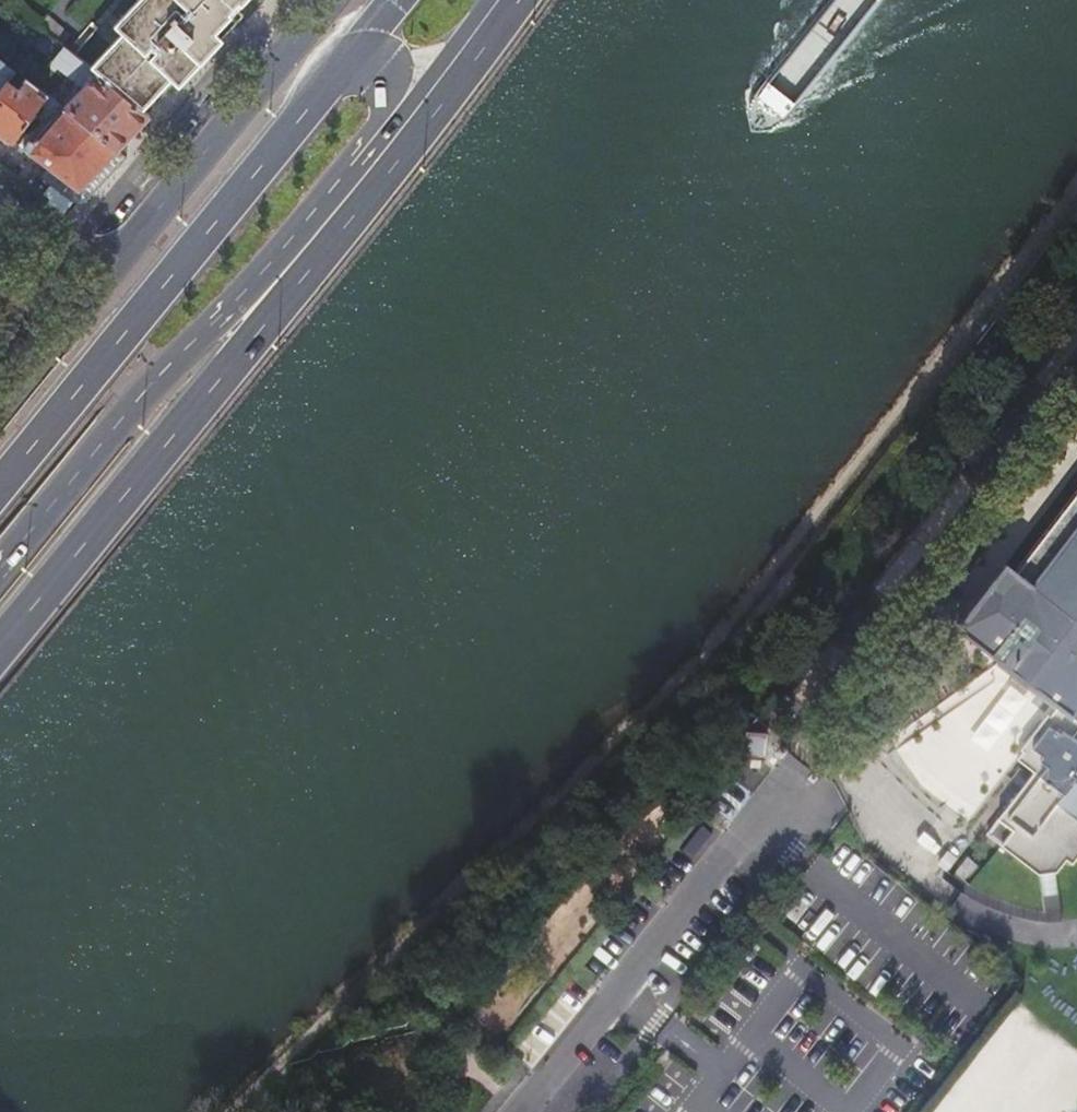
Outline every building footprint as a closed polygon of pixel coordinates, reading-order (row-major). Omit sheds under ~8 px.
[(114,25),(122,32),(89,67),(140,109),(170,77),(178,85),(191,71),(222,38),(213,30),(242,0),(137,0),(114,25)] [(39,26),(45,31),(63,45),(71,35),(49,15),(45,18),(39,26)] [(140,109),(89,67),(64,46),(51,62),(82,86),(64,106),(119,147),(134,130),(149,115),(140,109)] [(7,80),(15,69),(20,62),(15,58),(9,65),(0,58),(0,89),(7,80)] [(0,89),(0,129),(13,138),(40,101),(46,92),(23,75),(21,78),(23,79),(18,88),(7,80),(0,89)] [(30,138),(24,147),(34,155),(49,166),(80,190),(101,167),(119,147),(64,106),(46,92),(40,101),(45,106),(52,112),(30,138)] [(80,190),(49,166),(41,176),(81,204),(127,155),(119,147),(101,167),(80,190)] [(1031,583),(1076,523),(1076,490),(1015,571),(1031,583)] [(1017,759),(1034,772),(998,819),(999,819),(988,833),(1002,844),(1001,845),(1039,874),(1040,874),(1055,871),(1056,871),(1066,859),(1072,863),(1076,857),(1076,740),(1073,737),(1076,731),(1076,722),(1071,717),(1076,709),(1076,523),(1031,583),(1015,571),(1006,564),(957,628),(1000,661),(998,663),(1016,676),(1053,704),(1054,702),(1059,705),(1051,716),(1048,714),(1021,750),(1023,751),(1017,759)] [(769,731),(745,730),(744,756),(768,757),(769,731)] [(955,872),(964,880),(977,864),(968,857),(955,872)] [(1058,893),(1056,873),(1040,875),(1043,895),(1058,893)] [(1017,1007),(967,1073),(959,1067),(925,1111),(1076,1111),(1076,1052),(1017,1007)]
